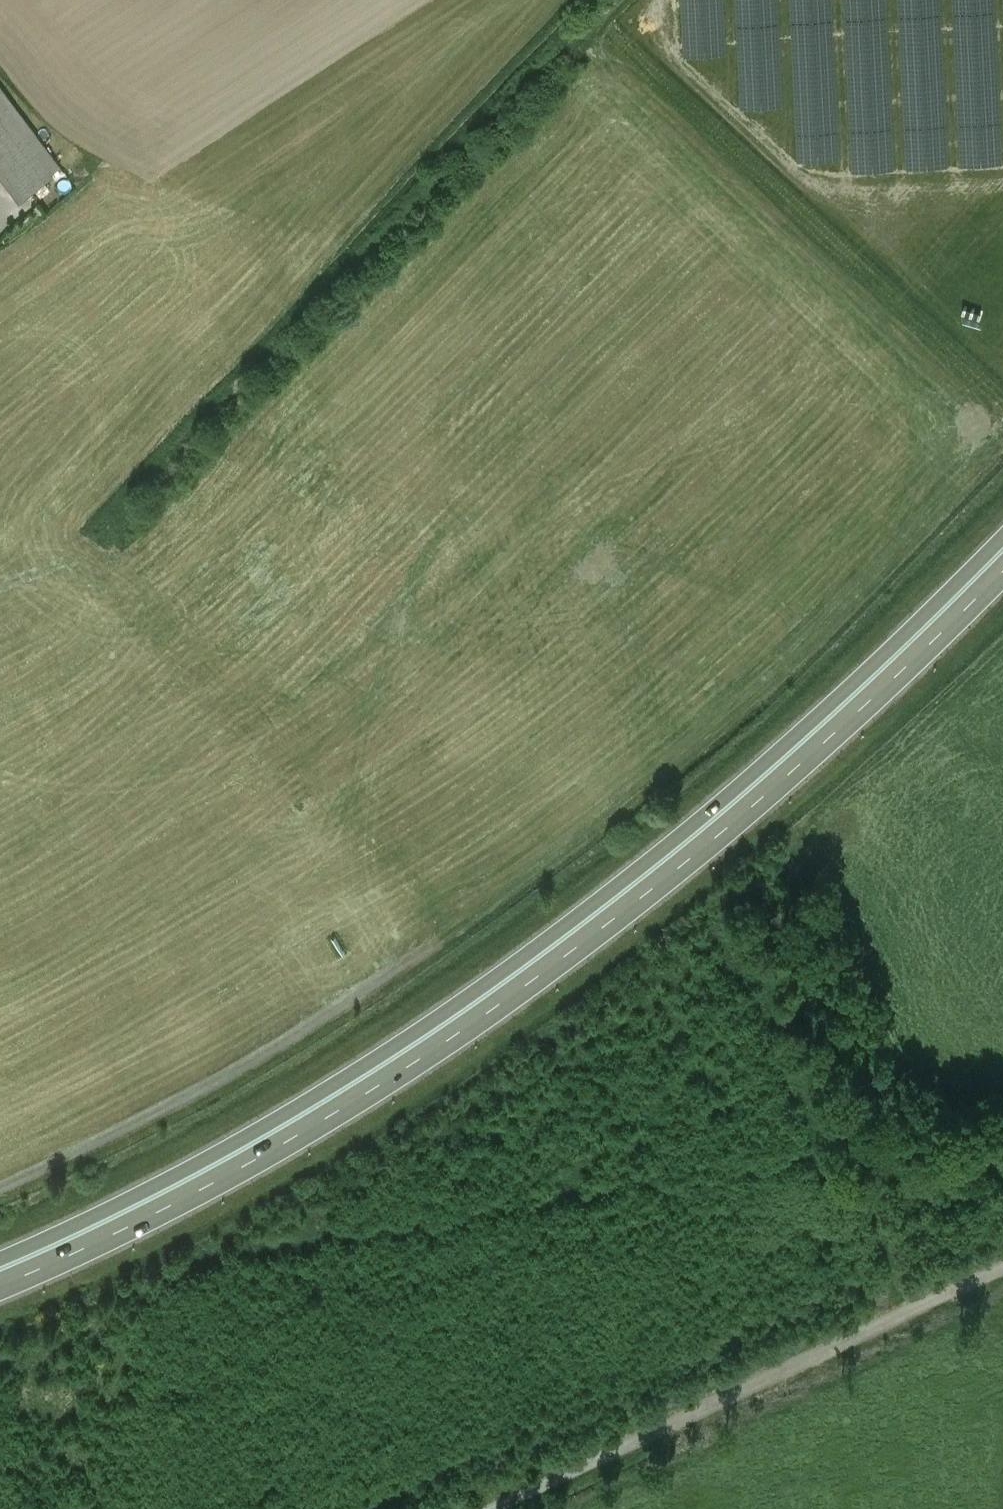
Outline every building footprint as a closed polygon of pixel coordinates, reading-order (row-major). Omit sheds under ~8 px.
[(50,174),(60,166),(0,86),(0,107),(50,174)] [(23,196),(51,175),(50,174),(0,107),(0,165),(23,196)]
